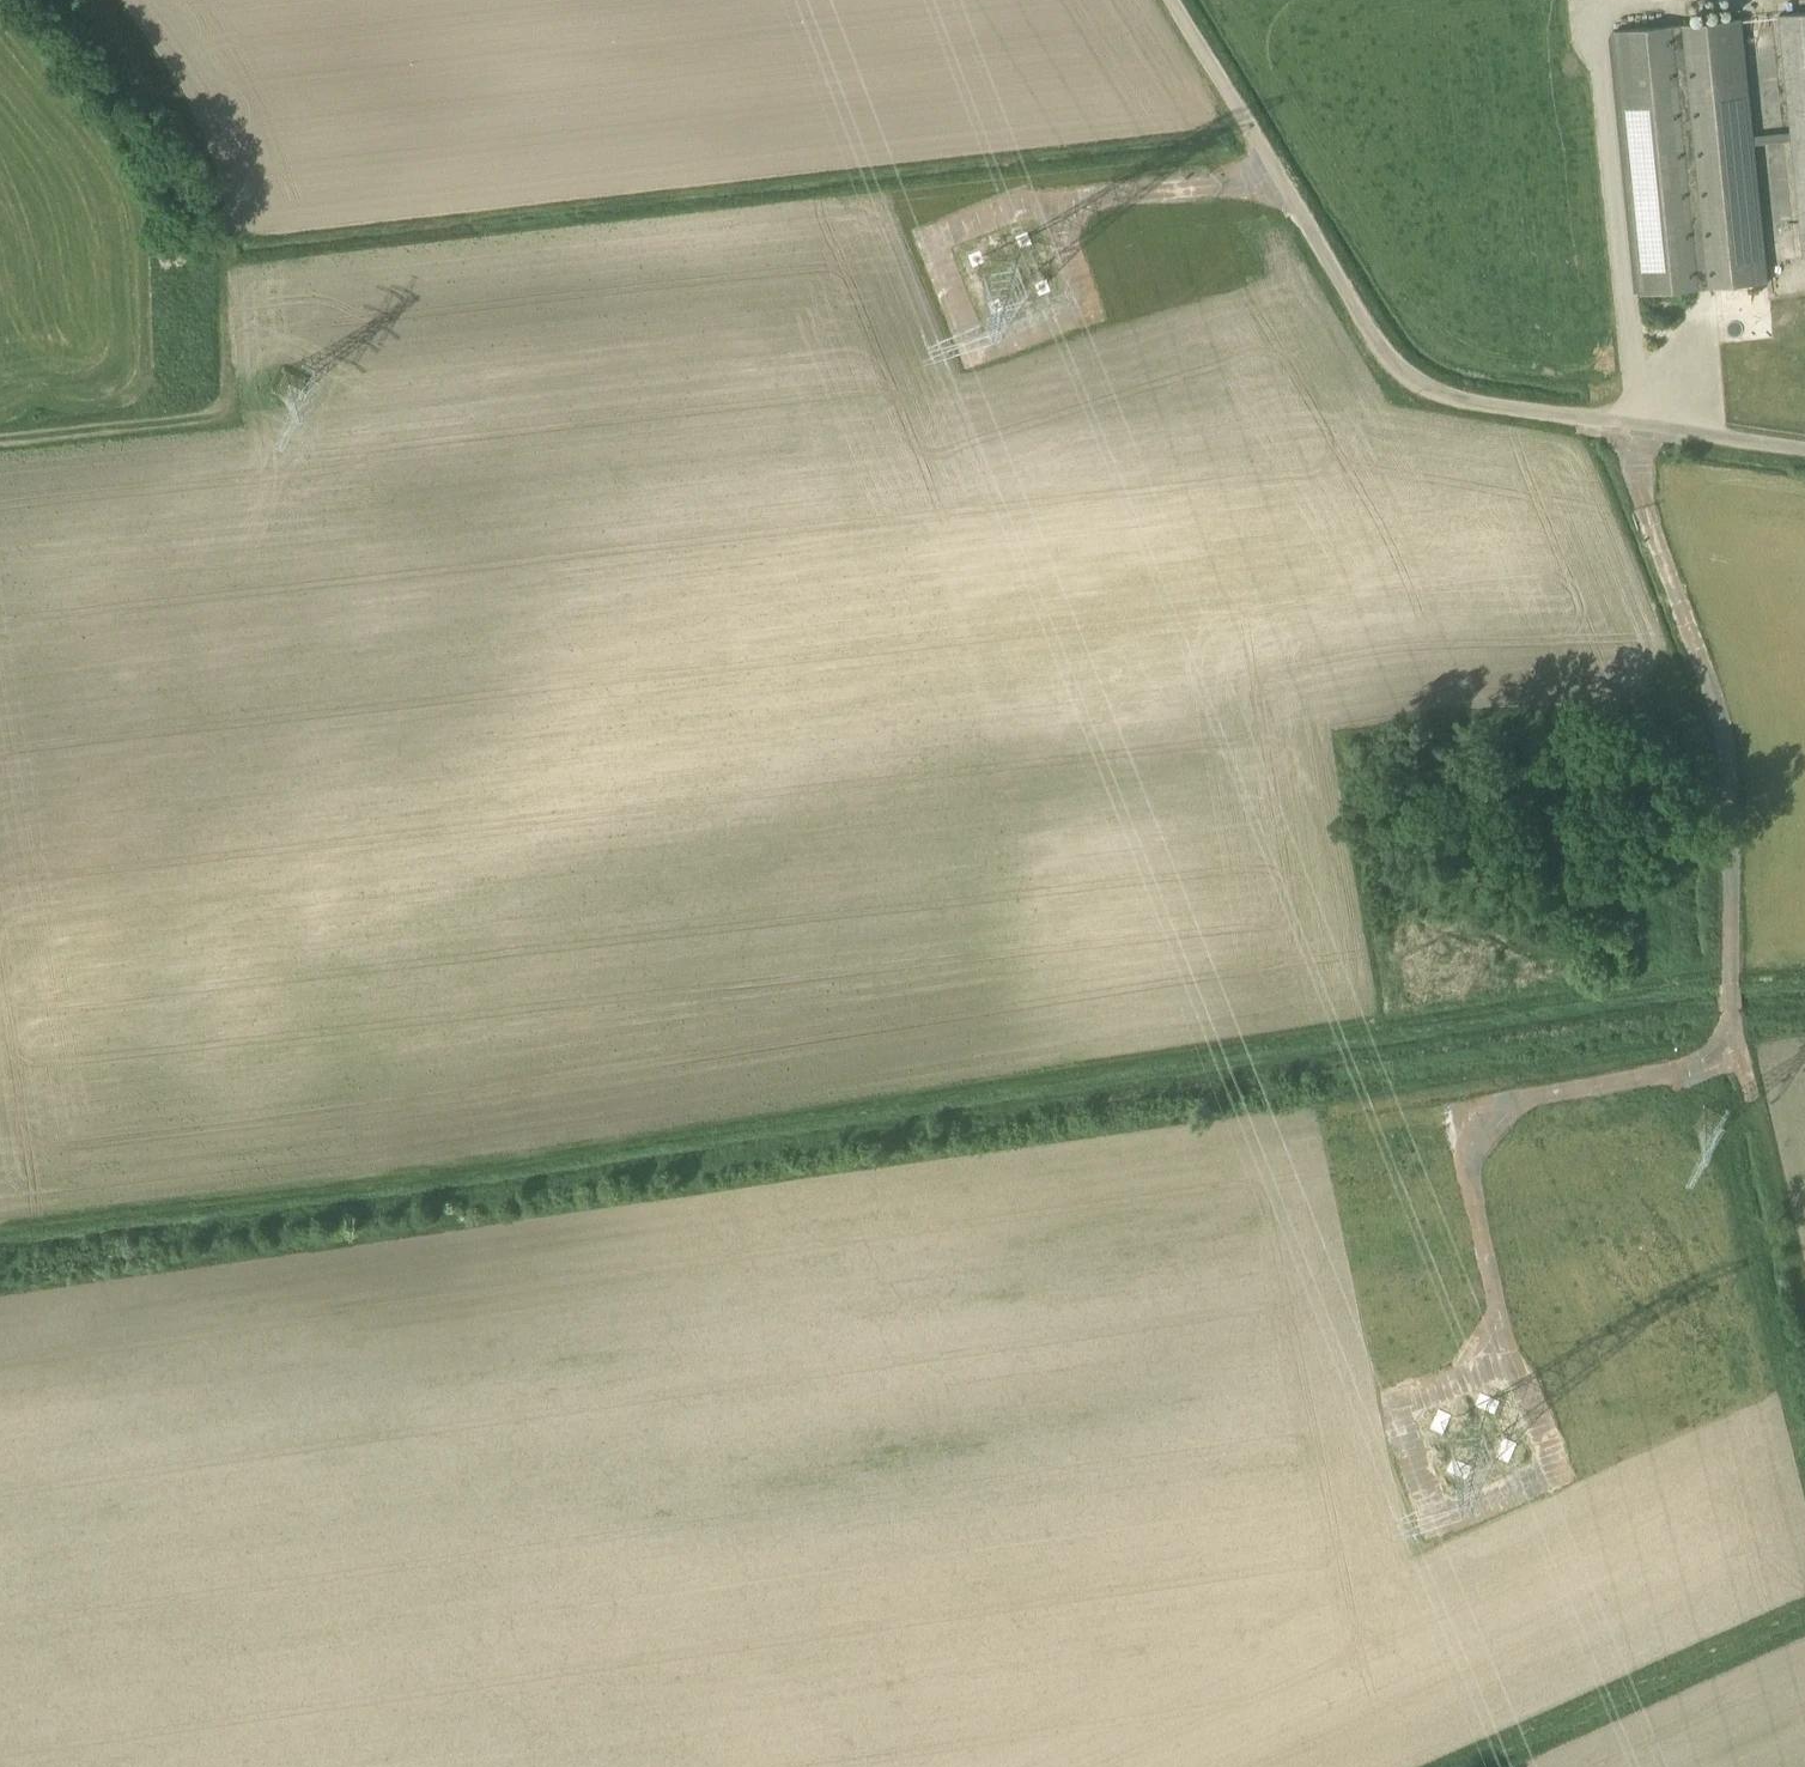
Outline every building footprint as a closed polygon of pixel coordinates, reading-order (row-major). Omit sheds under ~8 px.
[(1753,144),(1791,140),(1803,257),(1804,257),(1804,12),(1779,15),(1790,132),(1753,135),(1742,19),(1614,31),(1640,294),(1766,282),(1753,144)]
